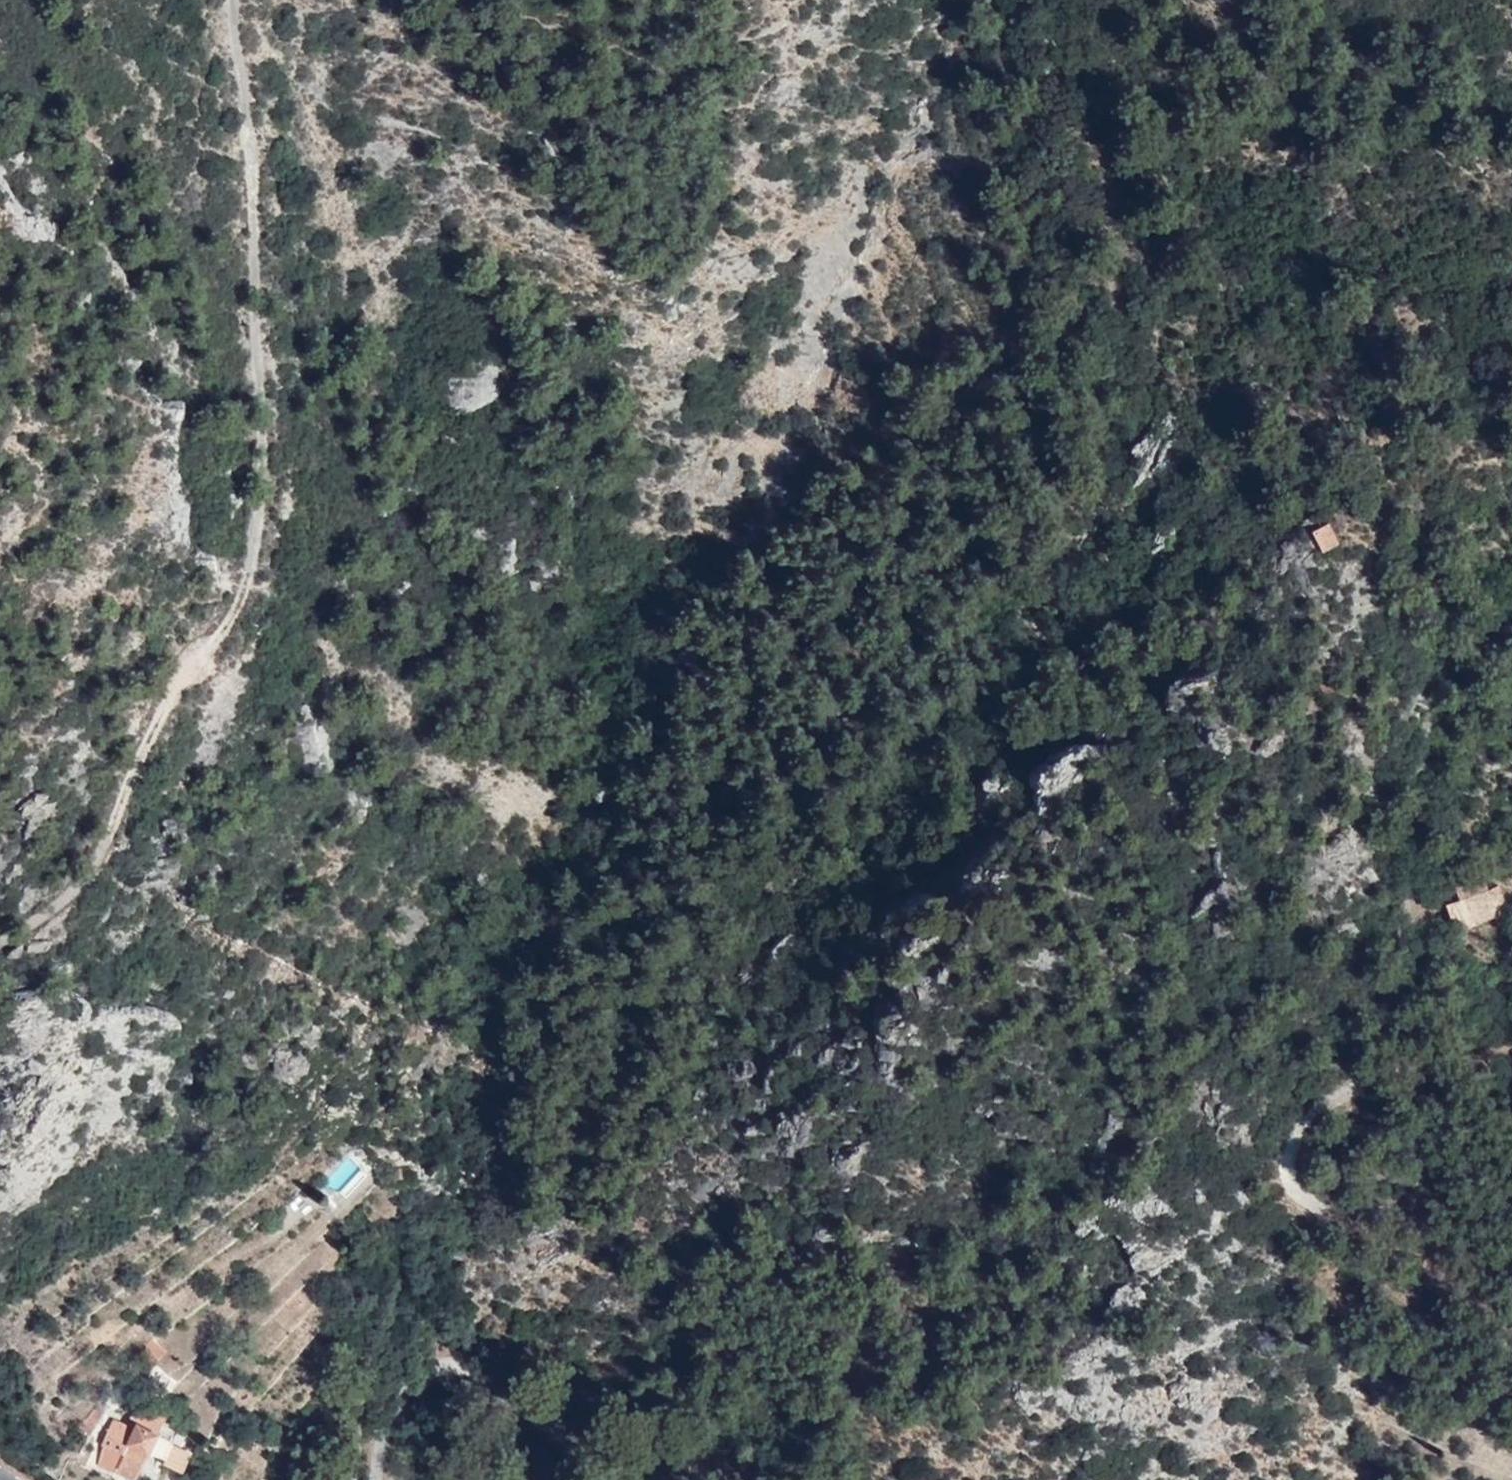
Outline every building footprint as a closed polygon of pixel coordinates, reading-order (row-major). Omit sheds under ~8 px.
[(1309,535),(1320,555),(1339,545),(1327,525),(1309,535)] [(1478,877),(1450,890),(1456,906),(1445,910),(1454,930),(1505,908),(1496,888),(1486,892),(1478,877)] [(189,1452),(131,1424),(128,1430),(102,1420),(92,1439),(116,1451),(108,1468),(130,1477),(143,1453),(156,1459),(158,1464),(178,1472),(189,1452)]
